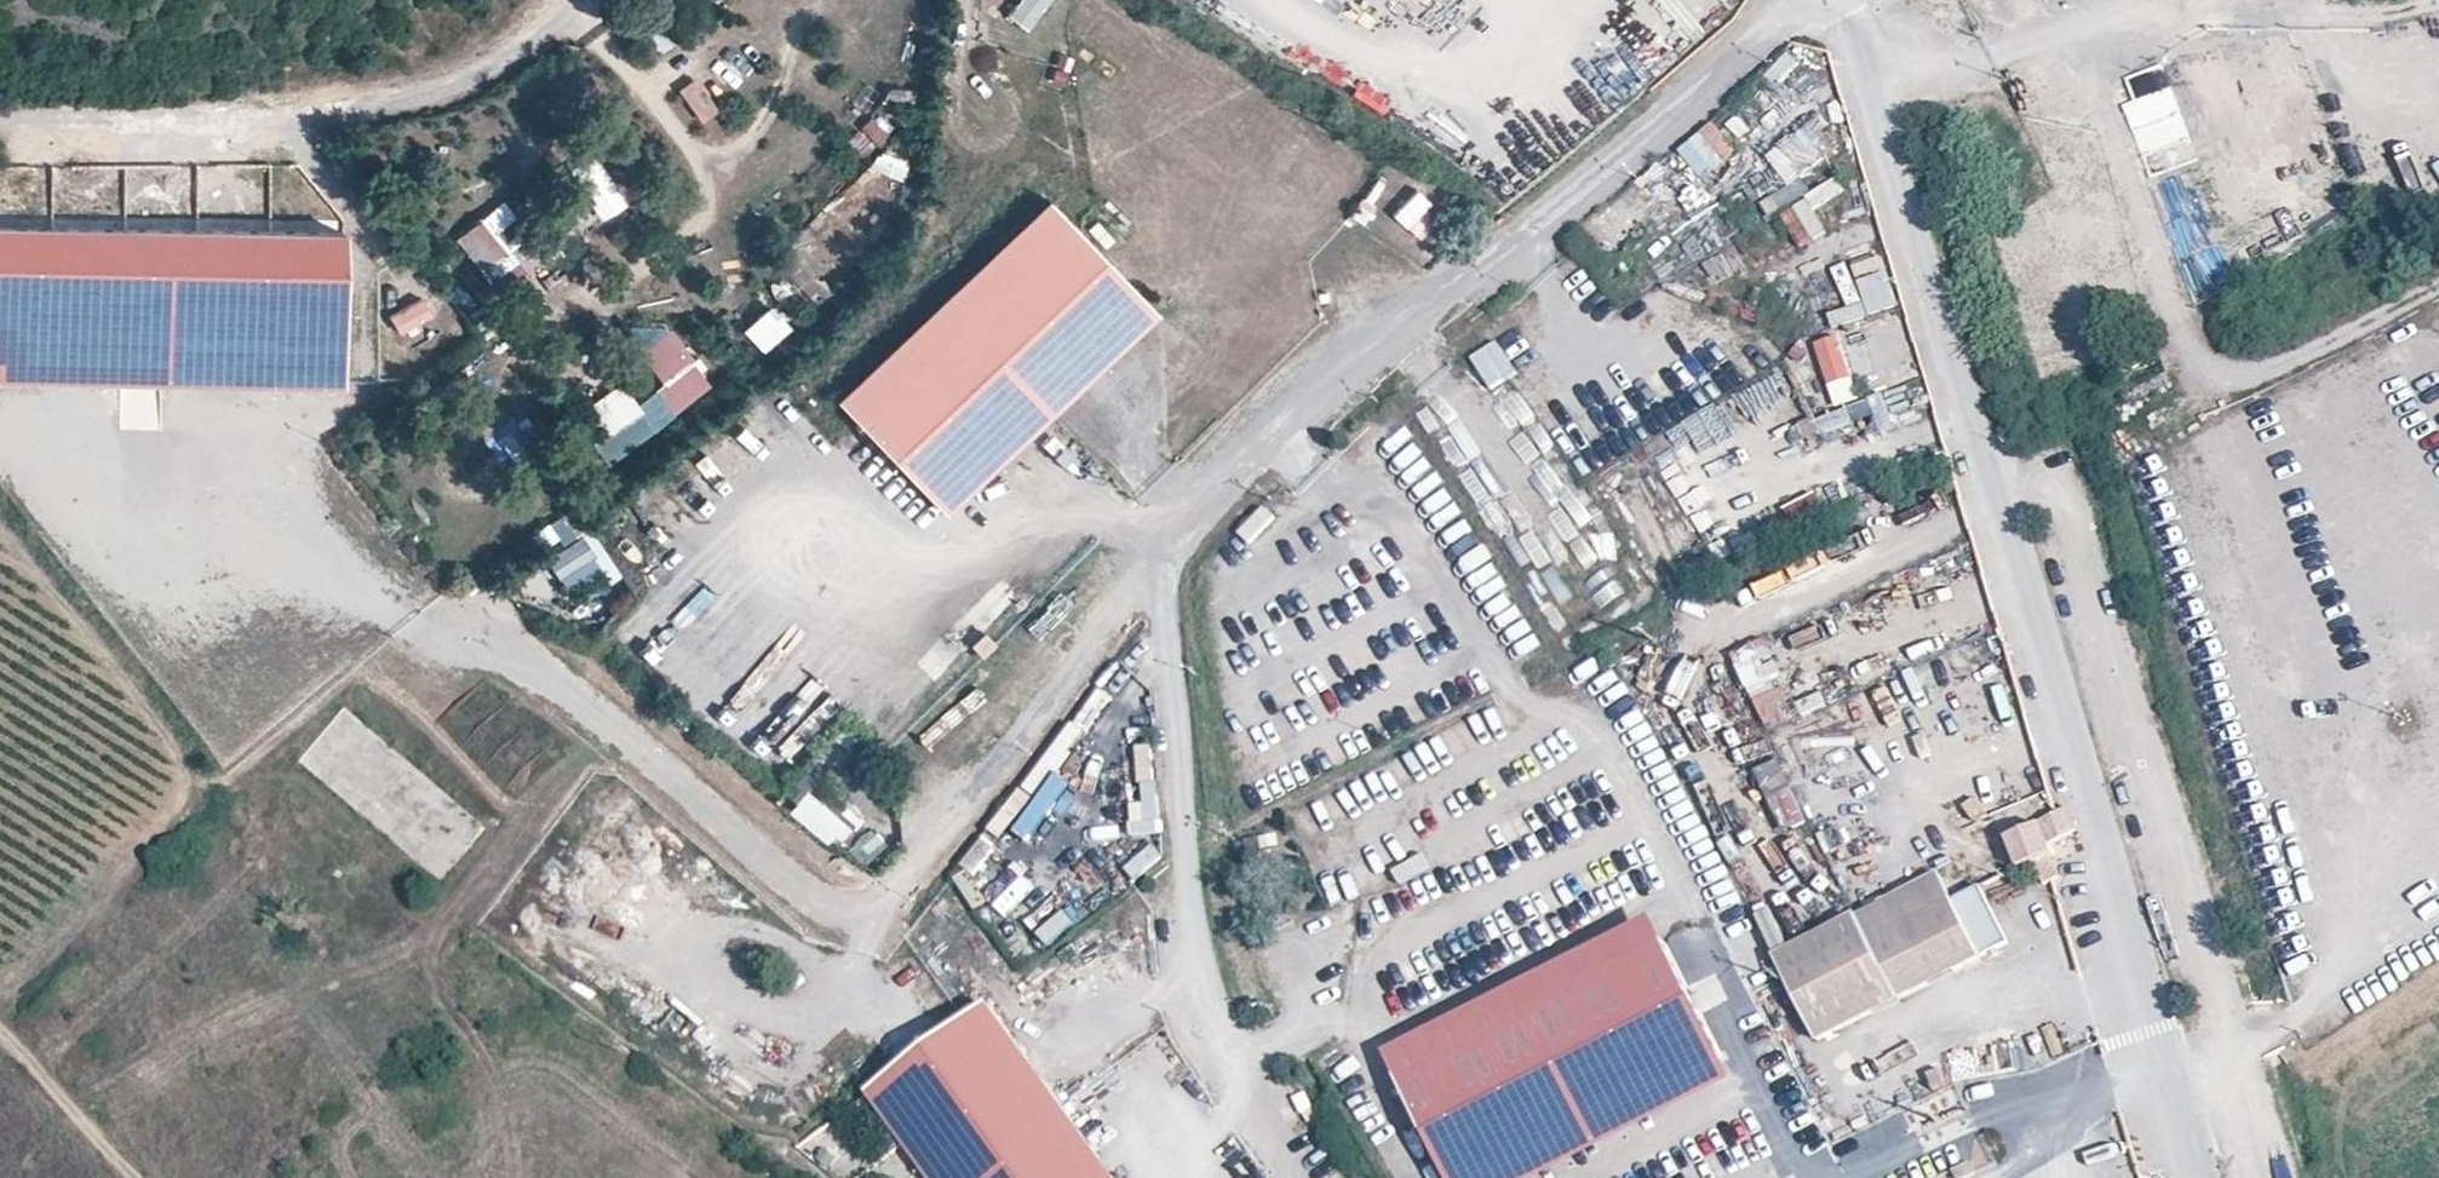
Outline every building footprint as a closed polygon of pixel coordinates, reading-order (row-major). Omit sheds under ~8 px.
[(1046,0),(1013,0),(1005,11),(1026,27),(1046,0)] [(659,50),(681,36),(664,10),(642,24),(659,50)] [(693,73),(675,86),(701,121),(719,108),(693,73)] [(868,110),(844,140),(866,158),(890,128),(868,110)] [(1678,143),(1701,182),(1742,158),(1719,120),(1678,143)] [(1766,154),(1791,186),(1831,156),(1806,124),(1766,154)] [(586,215),(616,198),(583,142),(554,159),(586,215)] [(897,174),(904,158),(881,147),(873,163),(897,174)] [(1819,208),(1847,190),(1837,175),(1809,193),(1819,208)] [(1392,219),(1427,234),(1440,202),(1405,187),(1392,219)] [(835,407),(938,514),(1155,305),(1052,198),(835,407)] [(1783,209),(1798,246),(1826,235),(1811,198),(1783,209)] [(500,201),(456,235),(496,287),(520,268),(507,251),(527,235),(500,201)] [(1778,221),(1737,237),(1751,273),(1792,258),(1778,221)] [(341,232),(0,229),(0,384),(339,387),(341,232)] [(1853,264),(1869,314),(1898,304),(1881,255),(1853,264)] [(417,321),(427,336),(441,327),(419,293),(387,314),(398,332),(417,321)] [(738,323),(760,347),(790,321),(768,296),(738,323)] [(605,460),(713,383),(669,322),(636,346),(660,379),(629,400),(607,369),(575,392),(603,430),(590,439),(605,460)] [(1814,341),(1827,381),(1870,368),(1857,327),(1814,341)] [(1491,388),(1518,373),(1498,339),(1471,355),(1491,388)] [(470,378),(495,360),(483,345),(458,363),(470,378)] [(1815,412),(1854,401),(1850,385),(1811,396),(1815,412)] [(1851,400),(1855,416),(1874,411),(1879,428),(1892,424),(1883,392),(1851,400)] [(1817,491),(1783,506),(1791,525),(1825,510),(1817,491)] [(1263,505),(1238,530),(1251,542),(1275,517),(1263,505)] [(546,540),(570,531),(563,514),(539,523),(546,540)] [(575,531),(544,557),(565,581),(595,555),(575,531)] [(1764,729),(1796,717),(1766,636),(1734,648),(1764,729)] [(1078,754),(1118,683),(1102,675),(1062,745),(1078,754)] [(1778,756),(1753,768),(1783,831),(1808,820),(1778,756)] [(1133,835),(1161,833),(1157,778),(1143,780),(1144,800),(1130,801),(1133,835)] [(786,807),(827,844),(846,822),(805,785),(786,807)] [(2065,839),(2078,831),(2069,808),(2057,814),(2042,821),(2043,823),(2052,846),(2065,839)] [(855,857),(890,841),(880,819),(845,834),(855,857)] [(2055,856),(2052,846),(2043,823),(2007,838),(2019,869),(2035,863),(2046,886),(2059,876),(2050,857),(2055,856)] [(980,835),(960,865),(975,875),(995,845),(980,835)] [(1132,877),(1164,862),(1155,842),(1122,857),(1132,877)] [(1775,954),(1818,1041),(1983,959),(1954,900),(1940,872),(1775,954)] [(2011,946),(1981,886),(1954,900),(1983,959),(2011,946)] [(1397,1077),(1667,942),(1654,917),(1384,1052),(1397,1077)] [(1667,942),(1397,1077),(1448,1177),(1480,1177),(1724,1056),(1667,942)] [(868,1088),(933,1177),(1117,1177),(989,1001),(868,1088)] [(1737,1082),(1724,1056),(1480,1177),(1545,1177),(1737,1082)] [(1957,1177),(1968,1177),(1976,1174),(1970,1163),(1954,1172),(1957,1177)]
